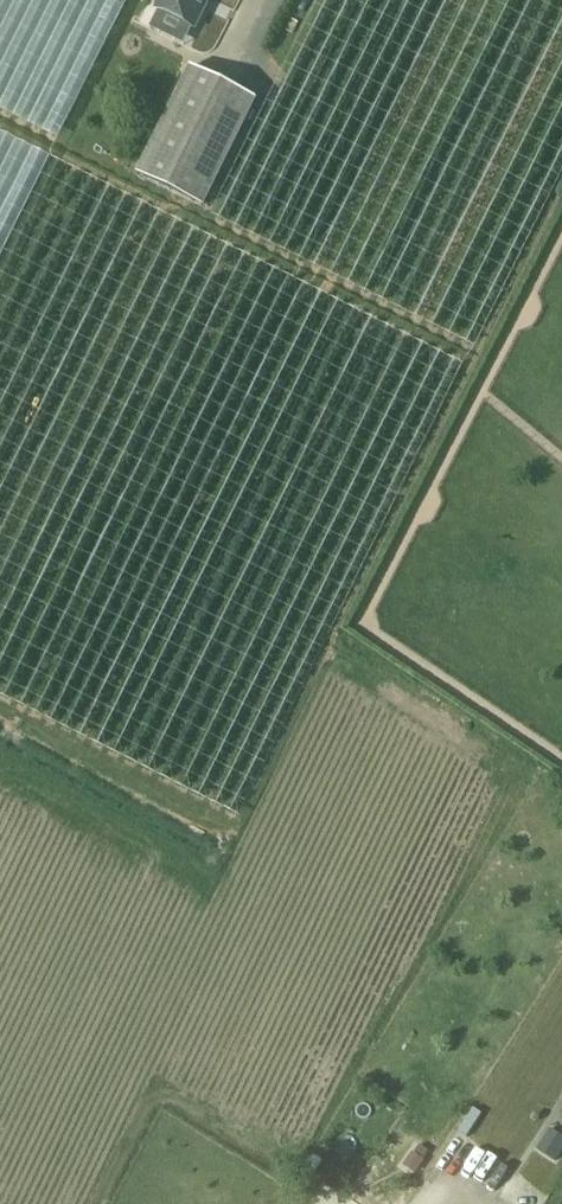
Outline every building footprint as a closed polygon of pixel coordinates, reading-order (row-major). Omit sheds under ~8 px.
[(155,14),(156,14),(173,22),(191,31),(194,33),(204,13),(198,10),(203,0),(162,0),(155,14)] [(202,211),(255,104),(190,71),(137,179),(202,211)] [(561,1152),(561,1138),(549,1130),(537,1151),(556,1162),(561,1152)]
